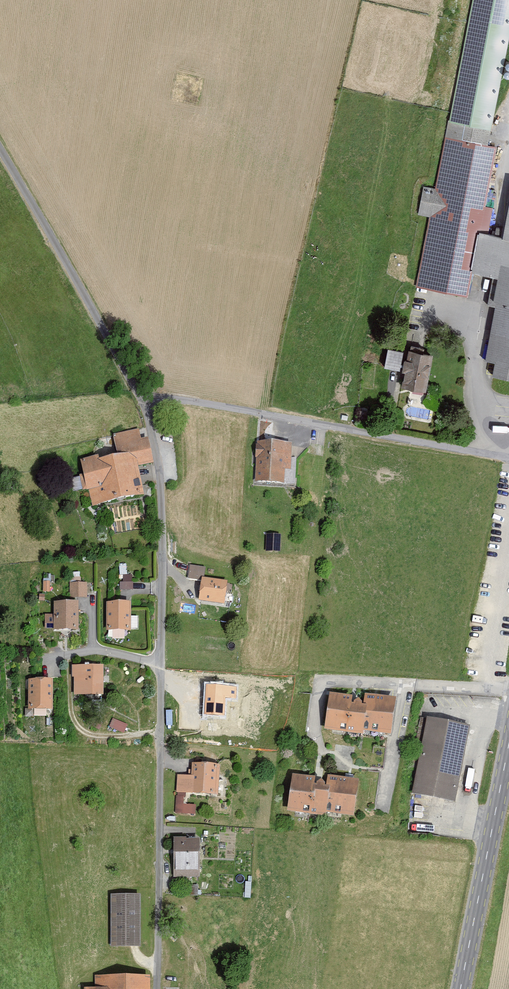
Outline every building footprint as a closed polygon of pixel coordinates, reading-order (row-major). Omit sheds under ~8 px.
[(449,121),(489,129),(508,30),(508,0),(473,0),(449,121)] [(444,134),(415,289),(469,299),(473,275),(493,279),(489,301),(498,302),(487,360),(502,363),(500,375),(508,377),(508,188),(500,234),(491,232),(496,205),(486,203),(498,144),(444,134)] [(387,367),(404,368),(406,348),(389,347),(387,367)] [(433,357),(408,352),(400,392),(425,397),(433,357)] [(100,457),(79,460),(85,490),(91,491),(93,506),(146,497),(140,468),(154,465),(148,428),(110,434),(114,458),(100,461),(100,457)] [(296,445),(256,445),(256,486),(296,486),(296,445)] [(205,568),(189,566),(187,580),(201,582),(202,578),(204,578),(205,568)] [(204,578),(202,578),(201,582),(198,602),(225,606),(229,582),(204,578)] [(88,583),(70,582),(70,599),(87,599),(88,583)] [(77,603),(54,603),(55,631),(77,631),(77,603)] [(130,604),(107,604),(106,632),(130,632),(130,604)] [(54,626),(53,614),(46,615),(47,627),(54,626)] [(104,669),(72,668),(71,700),(103,701),(104,669)] [(52,681),(28,681),(27,711),(52,711),(52,681)] [(237,686),(206,684),(204,715),(224,716),(226,698),(236,699),(237,686)] [(326,733),(392,740),(396,704),(329,697),(326,733)] [(128,725),(113,719),(110,727),(125,733),(128,725)] [(470,730),(428,722),(414,799),(455,807),(470,730)] [(191,777),(179,776),(177,794),(217,797),(220,767),(192,764),(191,777)] [(354,823),(357,784),(291,779),(288,818),(354,823)] [(198,841),(173,841),(173,877),(198,877),(198,841)] [(139,895),(110,896),(111,946),(140,946),(139,895)] [(96,977),(96,988),(150,988),(150,978),(96,977)]
